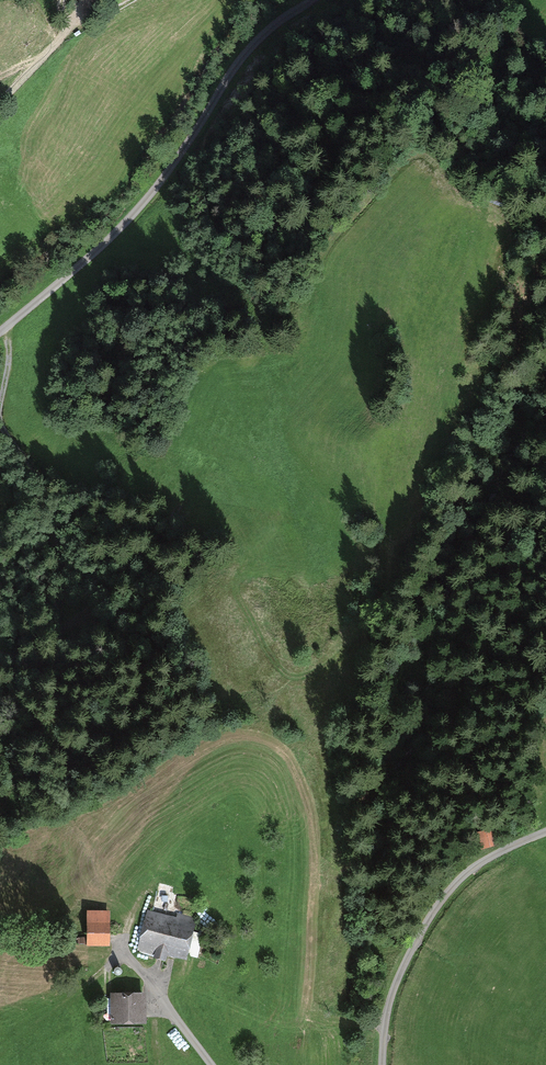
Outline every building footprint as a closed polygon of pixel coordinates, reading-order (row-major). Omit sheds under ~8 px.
[(502,846),(497,829),(476,836),(482,853),(502,846)] [(168,955),(184,959),(185,950),(192,951),(199,920),(177,916),(177,918),(147,912),(139,951),(155,955),(154,959),(166,962),(168,955)] [(88,947),(110,947),(109,914),(88,914),(88,947)] [(143,1018),(143,992),(113,993),(114,1019),(143,1018)]
